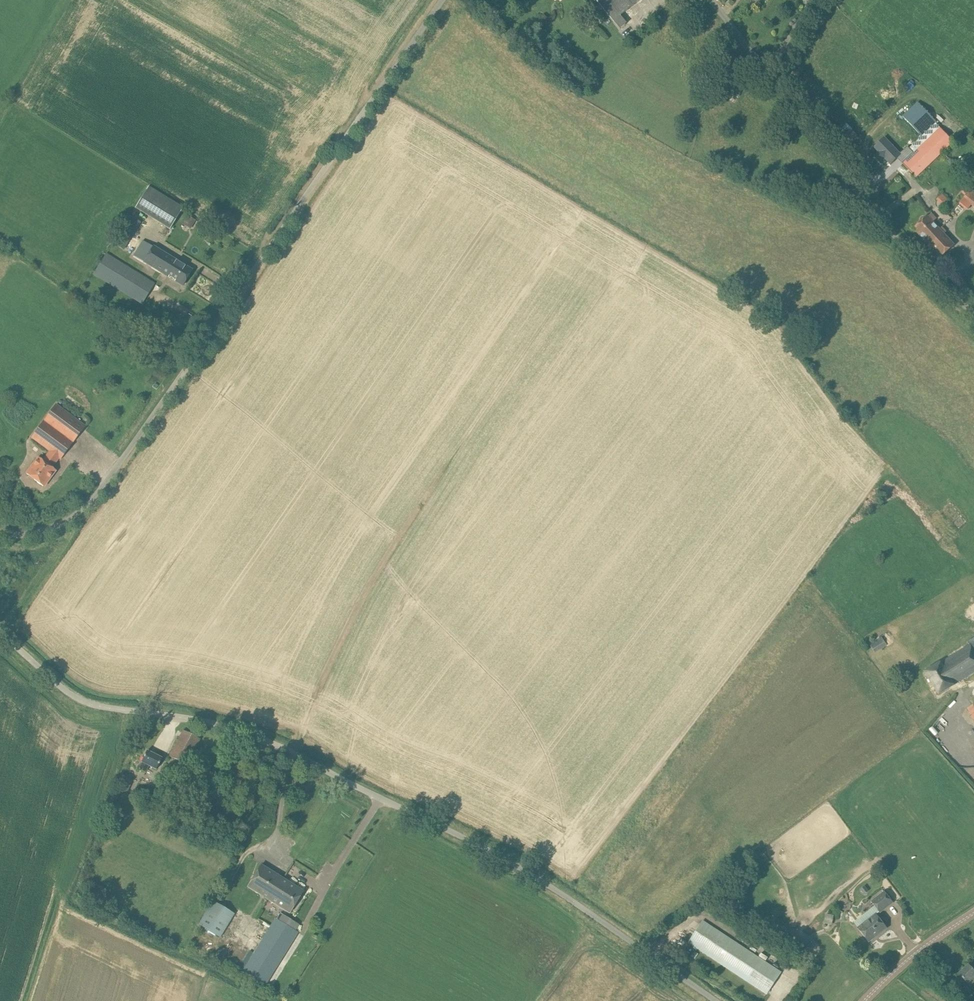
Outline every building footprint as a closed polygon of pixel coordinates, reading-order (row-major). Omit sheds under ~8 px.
[(620,29),(627,23),(621,15),(640,0),(597,0),(620,29)] [(692,11),(684,20),(690,26),(698,16),(692,11)] [(739,98),(743,85),(732,81),(727,94),(739,98)] [(903,116),(922,136),(935,123),(937,122),(918,102),(903,116)] [(940,128),(929,139),(903,164),(917,177),(943,152),(954,142),(940,128)] [(890,165),(897,158),(900,156),(906,162),(907,161),(914,154),(909,148),(907,147),(900,154),(885,137),(874,147),(878,152),(874,156),(881,163),(885,159),(890,165)] [(964,198),(973,206),(973,186),(964,198)] [(170,229),(183,208),(148,187),(136,208),(170,229)] [(942,205),(948,199),(942,193),(936,200),(942,205)] [(932,213),(928,216),(914,229),(928,244),(933,239),(932,238),(943,227),(942,226),(939,229),(933,222),(937,218),(932,213)] [(124,250),(141,222),(131,215),(113,243),(124,250)] [(188,215),(183,224),(191,229),(197,220),(188,215)] [(932,238),(933,239),(928,244),(941,258),(955,245),(944,234),(946,231),(943,227),(932,238)] [(134,256),(144,262),(183,286),(192,271),(143,241),(134,256)] [(106,254),(93,275),(142,305),(155,284),(106,254)] [(61,460),(85,426),(56,405),(31,438),(50,452),(43,461),(39,458),(27,474),(43,486),(55,470),(52,468),(59,458),(61,460)] [(881,636),(869,643),(875,653),(887,646),(884,641),(890,638),(886,633),(881,636)] [(973,673),(973,644),(971,646),(970,644),(926,672),(939,694),(973,673)] [(183,730),(169,756),(187,766),(200,740),(183,730)] [(254,760),(256,756),(254,755),(255,751),(251,749),(248,757),(254,760)] [(156,770),(162,758),(147,751),(141,762),(142,763),(139,770),(146,773),(150,766),(156,770)] [(127,794),(134,781),(125,776),(119,790),(127,794)] [(149,807),(159,812),(169,811),(168,801),(162,802),(154,798),(149,807)] [(283,878),(262,865),(247,887),(268,900),(273,893),(276,894),(282,883),(281,882),(283,878)] [(290,914),(304,891),(283,878),(281,882),(282,883),(276,894),(273,893),(268,900),(290,914)] [(884,891),(871,901),(880,913),(893,903),(884,891)] [(236,915),(214,901),(199,925),(221,939),(236,915)] [(265,985),(302,926),(280,912),(254,953),(250,951),(239,967),(243,970),(242,972),(265,985)] [(832,925),(834,915),(826,913),(824,923),(832,925)] [(870,941),(887,928),(875,914),(859,928),(870,941)] [(767,994),(781,972),(703,921),(689,943),(767,994)] [(969,985),(973,980),(973,968),(973,969),(969,965),(959,974),(969,985)] [(961,990),(971,1000),(973,997),(973,993),(966,985),(961,990)]
